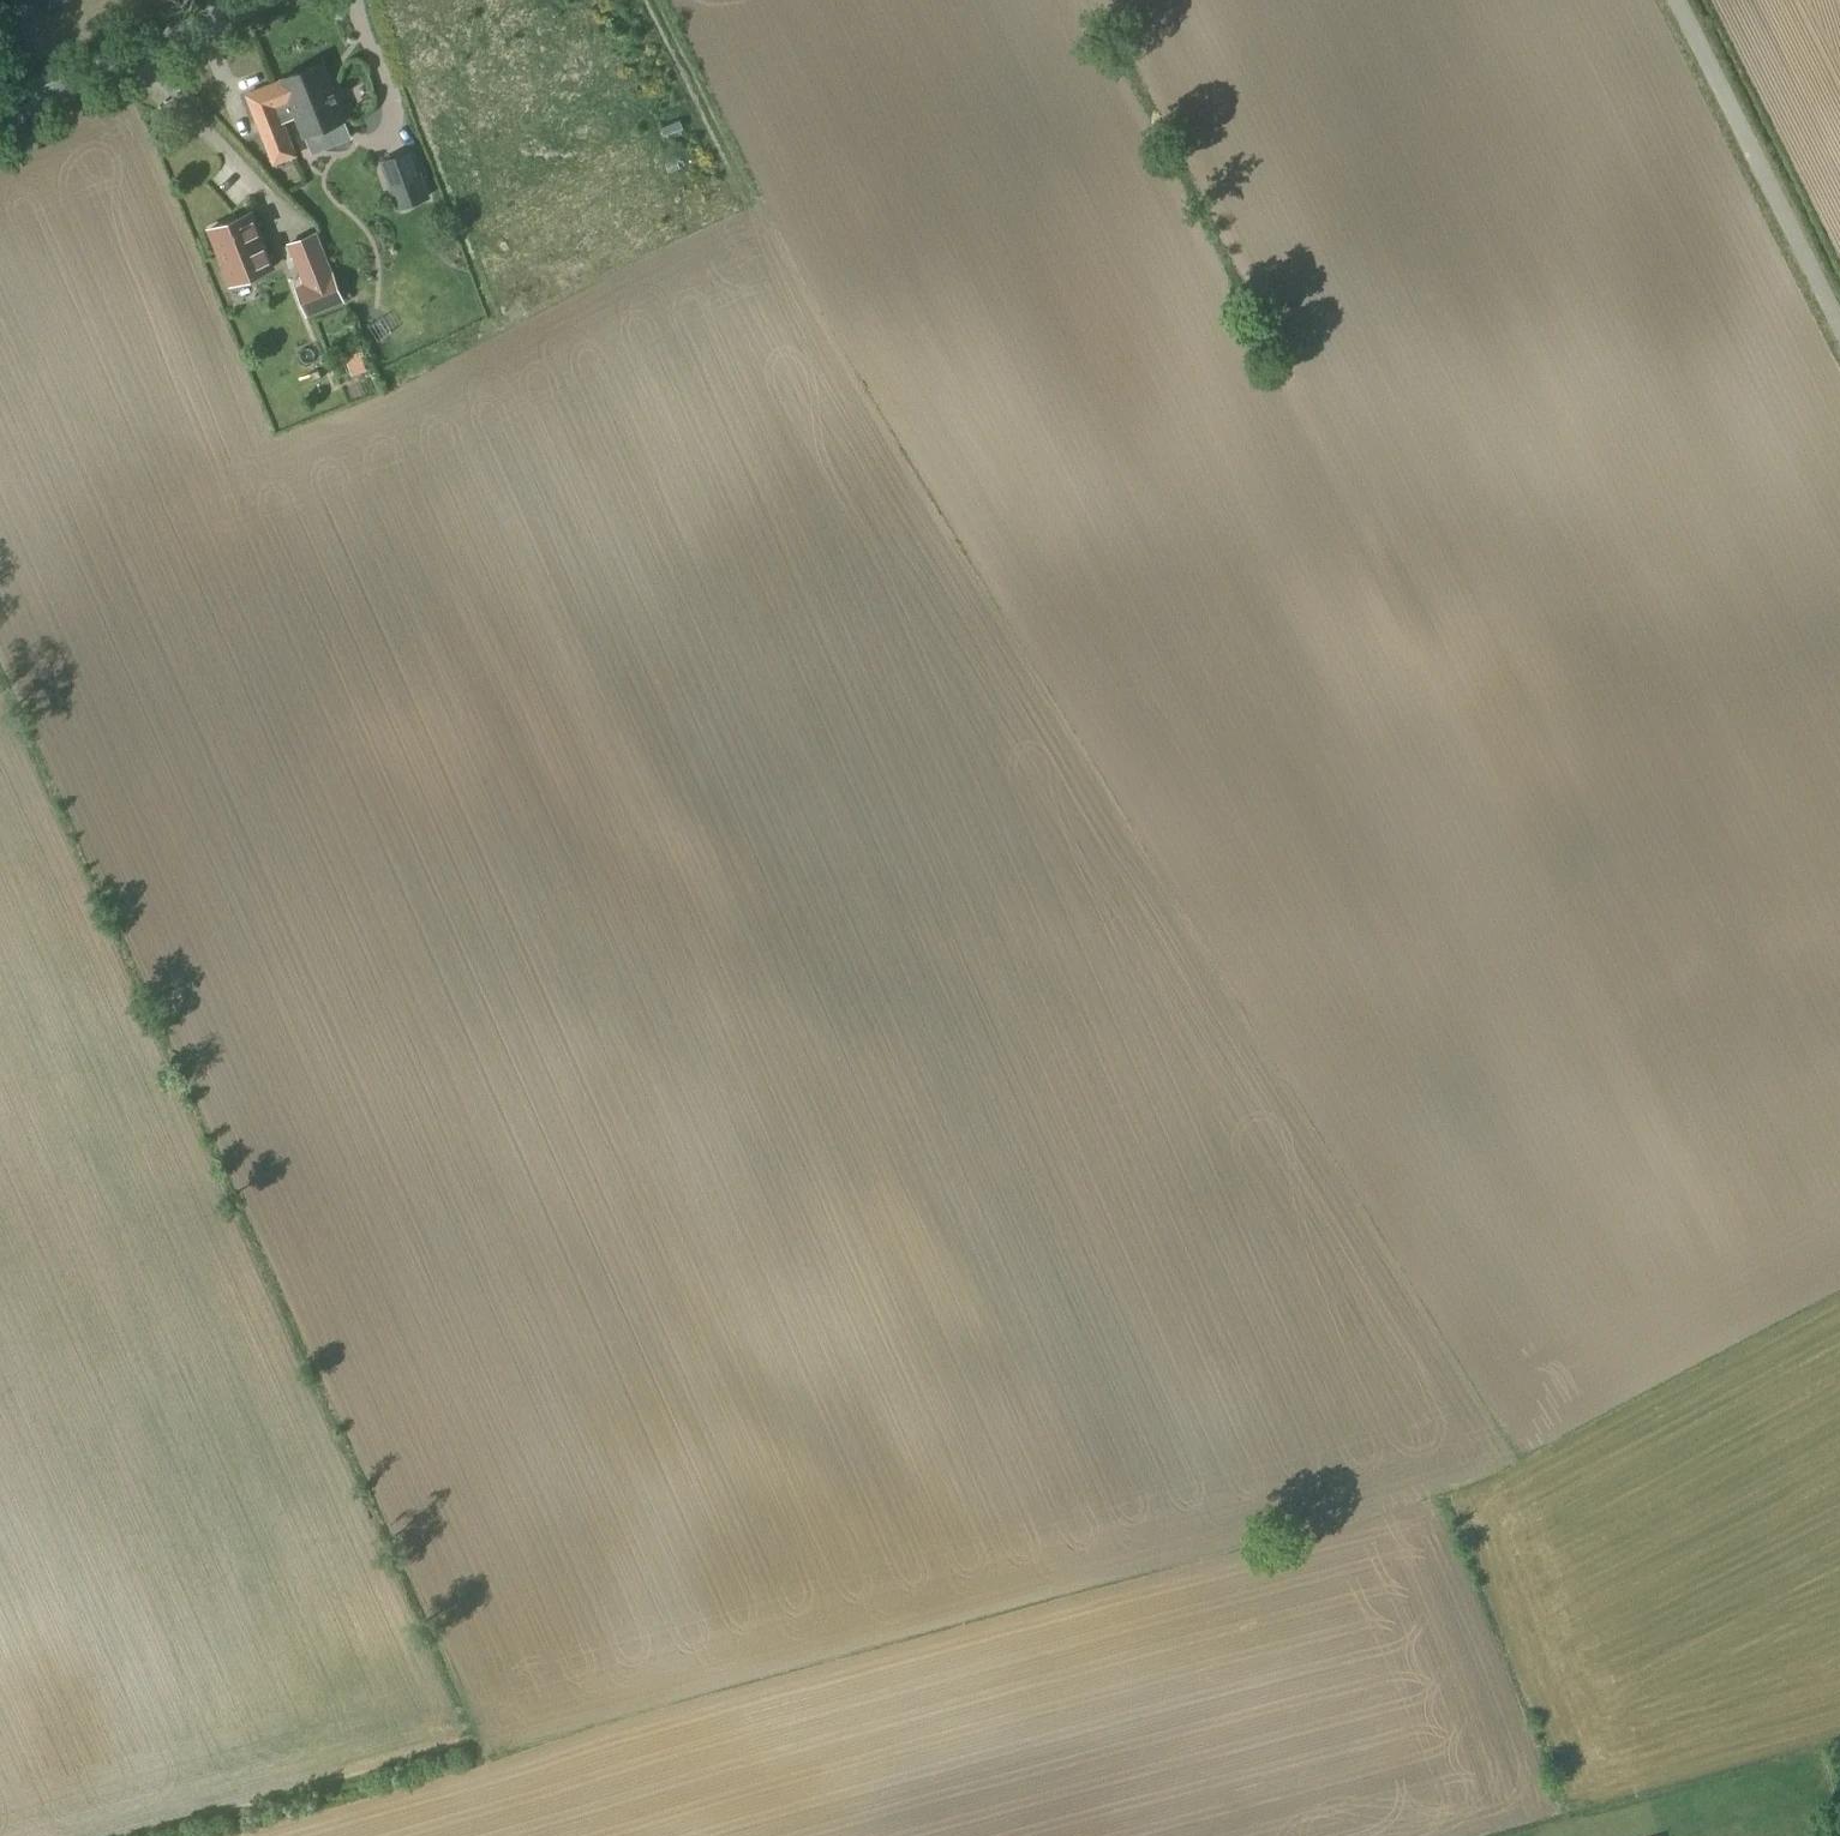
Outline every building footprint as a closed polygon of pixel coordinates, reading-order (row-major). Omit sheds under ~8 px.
[(272,86),(248,96),(275,163),(296,155),(283,121),(297,115),(305,135),(345,120),(323,63),(283,79),(284,82),(272,86)] [(396,210),(431,198),(413,148),(379,161),(396,210)] [(251,213),(210,229),(232,284),(273,268),(251,213)] [(316,224),(288,235),(304,275),(332,264),(316,224)] [(353,369),(377,367),(375,351),(352,353),(353,369)]
